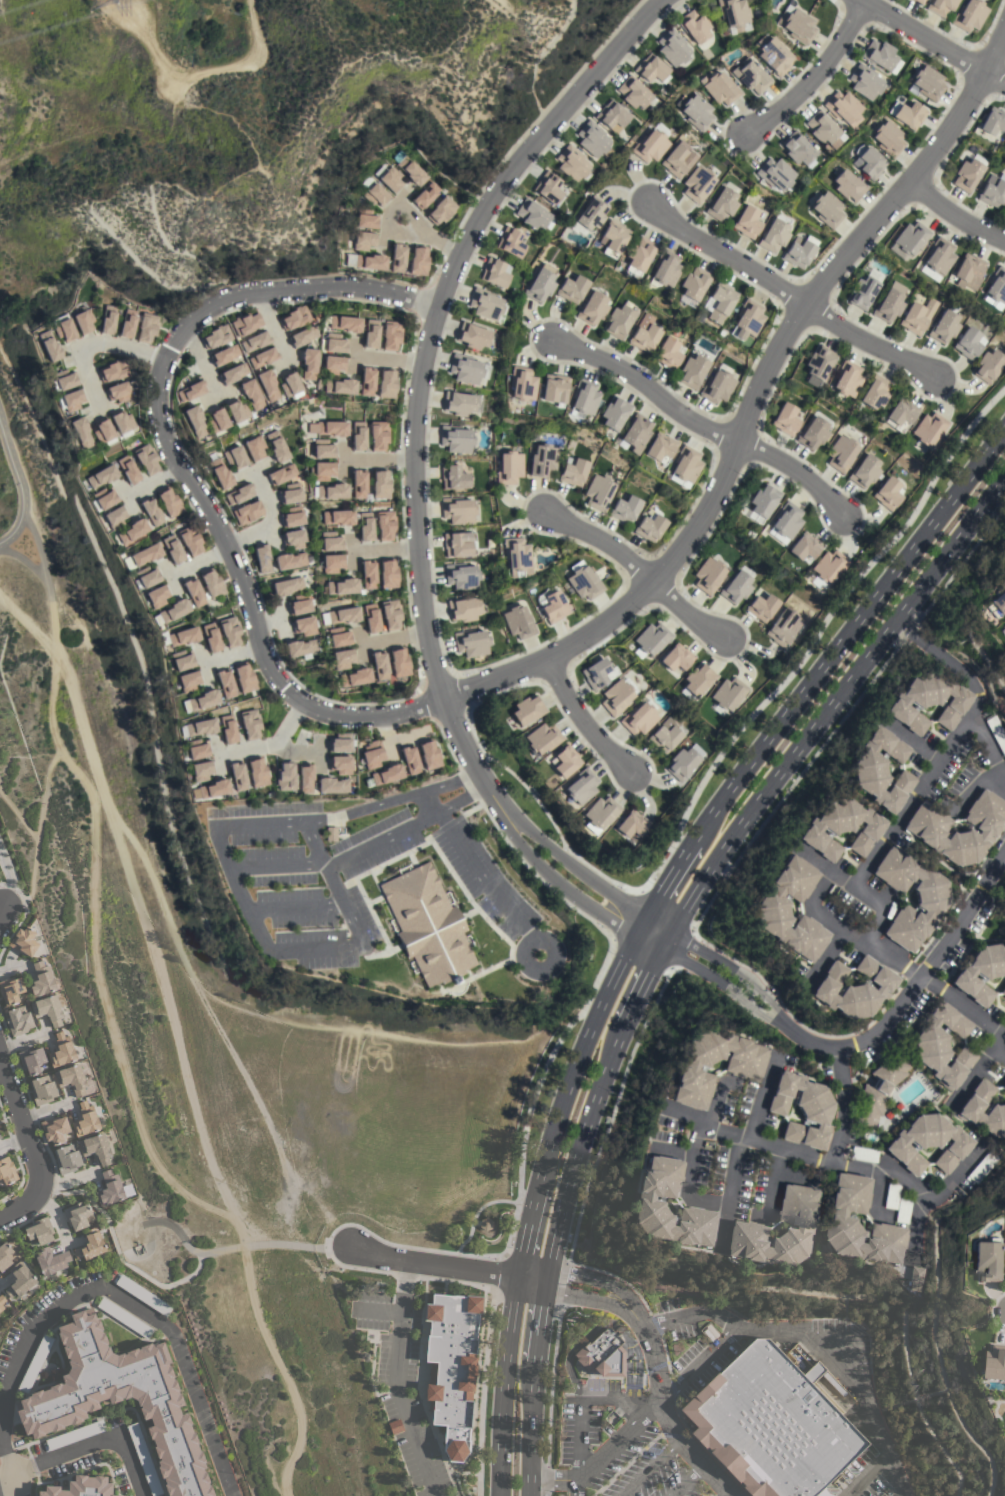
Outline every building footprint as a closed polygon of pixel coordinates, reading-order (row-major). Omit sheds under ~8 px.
[(737,1),(740,0),(743,0),(745,8),(748,7),(750,17),(748,18),(749,22),(741,24),(743,31),(734,33),(732,26),(727,28),(724,19),(721,19),(716,0),(737,0),(737,1)] [(925,8),(930,0),(958,0),(951,12),(948,10),(943,18),(925,8)] [(963,6),(967,0),(971,0),(973,1),(974,0),(976,0),(982,3),(981,5),(988,10),(976,30),(971,27),(967,33),(950,23),(961,4),(963,6)] [(814,20),(810,26),(816,30),(805,46),(788,35),(790,32),(781,27),(784,22),(782,21),(787,13),(790,14),(794,8),(814,20)] [(692,9),(698,17),(701,14),(710,27),(705,30),(709,35),(696,45),(686,32),(685,33),(676,21),(692,9)] [(657,51),(661,47),(656,41),(671,27),(685,42),(683,44),(690,52),(686,55),(687,57),(681,64),(679,62),(673,68),(657,51)] [(790,56),(791,56),(795,60),(788,67),(789,68),(778,78),(761,60),(764,56),(757,49),(771,36),(790,56)] [(860,56),(871,39),(878,43),(877,44),(879,45),(881,41),(894,50),(891,54),(897,58),(887,72),(874,63),(873,65),(860,56)] [(642,59),(643,59),(649,52),(669,70),(666,73),(670,77),(663,85),(659,81),(659,82),(653,76),(647,83),(632,70),(642,59)] [(757,95),(752,89),(752,88),(751,87),(748,90),(730,71),(737,65),(739,67),(742,64),(740,62),(742,61),(741,59),(743,57),(745,58),(747,56),(761,71),(761,70),(772,81),(757,95)] [(850,88),(854,83),(848,79),(859,62),(876,74),(875,76),(883,82),(879,86),(882,88),(877,96),(875,94),(870,101),(850,88)] [(943,78),(940,83),(946,87),(934,103),(917,92),(919,89),(911,83),(914,79),(912,78),(917,70),(919,71),(924,64),(943,78)] [(698,81),(704,76),(706,79),(714,73),(715,75),(719,71),(726,79),(728,77),(741,94),(726,106),(721,101),(716,104),(701,86),(702,86),(698,81)] [(629,74),(641,84),(639,86),(656,101),(651,107),(646,103),(640,109),(636,105),(632,109),(621,99),(624,96),(616,89),(629,74)] [(822,105),(836,91),(841,96),(846,91),(862,108),(857,114),(862,119),(852,129),(847,124),(846,125),(839,118),(837,120),(822,105)] [(685,119),(687,117),(680,111),(683,107),(681,105),(687,98),(689,99),(694,93),(712,109),(708,113),(714,118),(701,133),(685,119)] [(604,105),(604,106),(611,99),(628,115),(631,117),(615,134),(609,128),(608,129),(594,117),(604,105)] [(907,109),(912,101),(927,112),(919,124),(918,123),(913,131),(891,116),(900,104),(907,109)] [(999,110),(1004,113),(1004,129),(1003,133),(996,129),(992,136),(978,129),(991,106),(999,111),(999,110)] [(819,109),(830,120),(828,121),(840,132),(835,137),(841,142),(834,150),(823,140),(820,143),(809,133),(812,130),(805,123),(819,109)] [(577,143),(581,139),(576,134),(589,119),(604,133),(602,135),(610,142),(606,146),(612,151),(606,158),(600,153),(595,159),(577,143)] [(904,135),(900,140),(905,144),(892,160),(876,146),(878,144),(871,137),(875,133),(873,131),(879,124),(881,126),(886,120),(904,135)] [(655,162),(650,158),(645,164),(630,151),(644,134),(646,136),(652,129),(656,133),(657,130),(665,137),(663,138),(670,144),(655,162)] [(784,154),(787,151),(780,144),(794,130),(805,142),(804,143),(816,156),(806,166),(804,164),(803,165),(798,161),(794,164),(784,154)] [(557,168),(561,164),(555,158),(569,143),(584,157),(582,159),(590,166),(586,170),(588,172),(582,179),(580,177),(574,184),(557,168)] [(677,143),(687,152),(688,150),(696,157),(682,174),(678,180),(666,170),(667,169),(660,164),(663,160),(677,143)] [(872,181),(858,169),(863,163),(857,157),(867,145),(887,163),(881,170),(882,170),(872,181)] [(418,187),(416,185),(415,186),(409,180),(410,179),(405,174),(406,173),(397,164),(406,155),(428,177),(418,187)] [(755,173),(768,158),(773,163),(778,159),(795,174),(789,181),(791,182),(785,189),(783,187),(780,192),(772,185),(770,187),(755,173)] [(962,161),(967,164),(970,158),(984,167),(976,180),(977,181),(968,195),(951,184),(956,177),(957,178),(958,176),(954,174),(962,161)] [(698,206),(682,193),(687,188),(682,183),(697,165),(703,171),(705,168),(712,175),(711,176),(715,180),(709,187),(711,189),(698,206)] [(374,174),(382,166),(387,170),(392,166),(401,175),(398,179),(401,182),(404,184),(394,194),(379,179),(374,174)] [(843,168),(855,179),(856,178),(867,188),(854,203),(847,197),(845,199),(833,189),(836,185),(832,181),(843,168)] [(538,193),(537,194),(533,190),(538,182),(537,182),(546,170),(561,181),(555,188),(563,194),(553,206),(538,193)] [(998,179),(1004,183),(1004,196),(1004,202),(1002,201),(998,209),(990,205),(989,206),(976,199),(989,174),(998,178),(998,179)] [(360,185),(368,176),(375,183),(375,182),(391,198),(381,207),(378,205),(379,204),(377,201),(372,205),(362,195),(367,191),(360,185)] [(422,209),(422,208),(420,210),(412,201),(432,181),(439,189),(436,193),(437,194),(422,209)] [(729,217),(726,214),(724,216),(725,217),(721,223),(704,212),(713,198),(714,199),(723,186),(737,196),(733,201),(738,204),(729,217)] [(843,206),(839,210),(844,215),(831,230),(816,217),(817,215),(810,208),(814,204),(812,202),(818,195),(820,196),(825,190),(843,206)] [(457,207),(453,210),(455,212),(443,223),(441,220),(435,226),(426,216),(435,208),(433,206),(445,195),(457,207)] [(584,208),(583,207),(593,195),(603,202),(604,201),(607,204),(606,205),(609,207),(607,208),(602,215),(605,217),(596,229),(592,226),(587,232),(574,221),(584,208)] [(521,222),(524,218),(521,217),(521,218),(515,214),(525,197),(538,205),(537,206),(551,216),(551,217),(555,220),(549,230),(544,227),(542,229),(537,226),(534,230),(521,222)] [(758,212),(754,220),(761,224),(752,240),(740,232),(732,227),(745,204),(758,212)] [(356,227),(358,208),(372,210),(371,215),(375,216),(376,215),(379,216),(377,229),(376,228),(376,229),(356,227)] [(757,244),(773,217),(774,218),(777,213),(791,221),(784,231),(790,235),(782,247),(778,245),(777,247),(778,247),(774,254),(757,244)] [(622,226),(621,227),(629,232),(626,238),(617,255),(603,248),(604,246),(598,242),(601,236),(600,236),(609,220),(622,226)] [(906,223),(911,227),(916,221),(931,233),(918,250),(916,248),(910,256),(906,253),(904,254),(897,249),(898,247),(892,242),(906,223)] [(518,242),(526,246),(519,259),(496,247),(500,239),(499,238),(506,225),(522,234),(518,242)] [(377,234),(375,248),(372,247),(372,246),(368,246),(367,252),(353,250),(355,231),(377,234)] [(818,242),(815,247),(816,248),(813,252),(816,254),(812,259),(810,257),(802,270),(794,265),(794,266),(781,258),(795,236),(804,241),(808,235),(818,242)] [(942,276),(941,276),(936,283),(919,271),(929,256),(926,253),(938,235),(955,247),(950,253),(955,256),(942,276)] [(658,246),(650,259),(649,258),(641,273),(640,273),(638,276),(636,277),(626,271),(625,269),(627,266),(626,265),(629,259),(625,256),(632,244),(636,246),(637,243),(636,243),(640,236),(658,246)] [(403,267),(402,267),(402,273),(390,271),(392,259),(391,259),(393,243),(405,245),(405,247),(406,247),(403,267)] [(426,247),(427,248),(426,257),(427,257),(426,266),(428,266),(427,270),(426,270),(425,276),(408,274),(410,258),(412,258),(414,245),(426,247)] [(670,289),(663,285),(662,287),(653,282),(655,280),(650,277),(655,268),(652,266),(662,248),(680,258),(676,264),(682,267),(670,289)] [(964,285),(962,288),(955,284),(958,279),(952,276),(964,253),(973,257),(973,256),(986,263),(978,277),(981,279),(974,291),(964,285)] [(345,266),(346,254),(367,256),(368,255),(375,256),(375,255),(383,256),(386,257),(384,271),(354,267),(345,266)] [(502,272),(510,275),(504,289),(480,279),(483,270),(488,257),(505,264),(502,272)] [(554,276),(551,281),(556,284),(548,297),(545,295),(540,304),(522,294),(530,280),(532,281),(540,267),(540,268),(543,263),(556,270),(553,275),(554,276)] [(998,265),(1004,270),(1004,302),(1003,305),(996,301),(994,303),(987,298),(988,295),(984,292),(989,284),(986,283),(998,265)] [(686,273),(690,275),(694,266),(712,276),(705,289),(703,289),(695,303),(680,295),(684,289),(679,286),(686,273)] [(579,301),(578,301),(576,305),(569,300),(568,301),(555,294),(559,288),(565,278),(572,282),(577,275),(590,282),(579,301)] [(848,302),(853,293),(850,291),(857,278),(862,281),(865,275),(880,284),(871,298),(872,299),(864,312),(848,302)] [(897,317),(893,315),(888,324),(871,314),(879,301),(880,302),(893,280),(906,288),(902,295),(903,296),(900,302),(904,304),(897,317)] [(734,302),(733,301),(719,325),(706,318),(709,312),(701,307),(717,281),(730,289),(738,294),(734,302)] [(473,314),(475,308),(468,306),(474,287),(494,294),(493,297),(503,300),(502,301),(508,303),(504,315),(500,314),(500,315),(498,314),(495,322),(473,314)] [(601,320),(598,318),(593,327),(575,316),(584,302),(584,303),(592,290),(607,299),(604,304),(609,307),(601,320)] [(752,337),(745,333),(744,335),(736,330),(737,328),(733,325),(738,317),(735,315),(746,297),(763,308),(759,314),(764,317),(752,337)] [(937,303),(919,337),(906,330),(906,329),(898,324),(911,301),(923,308),(928,298),(937,303)] [(613,308),(618,310),(621,304),(636,313),(628,326),(629,327),(620,341),(604,331),(605,329),(609,322),(606,320),(613,308)] [(112,335),(100,333),(102,317),(103,318),(105,305),(116,307),(112,335)] [(278,319),(279,319),(278,317),(294,309),(294,308),(298,306),(298,307),(303,305),(310,320),(308,321),(308,322),(302,324),(302,325),(296,328),(295,326),(286,330),(284,331),(278,319)] [(72,316),(88,308),(94,322),(88,324),(90,327),(91,327),(93,330),(81,335),(80,334),(72,316)] [(131,339),(118,336),(122,321),(123,321),(126,308),(137,311),(131,339)] [(952,338),(949,336),(943,345),(927,335),(935,322),(936,322),(944,309),(958,317),(955,323),(960,326),(952,338)] [(230,322),(235,320),(234,318),(251,310),(253,314),(257,312),(263,324),(252,329),(252,331),(240,337),(240,336),(237,337),(230,322)] [(628,343),(631,338),(630,338),(645,312),(655,318),(651,325),(661,331),(648,354),(640,349),(640,350),(628,343)] [(158,316),(157,322),(159,323),(154,345),(137,341),(139,329),(138,329),(141,316),(142,316),(143,313),(158,316)] [(360,333),(357,333),(349,332),(344,331),(342,330),(329,328),(330,316),(361,319),(360,333)] [(51,325),(49,321),(54,318),(56,323),(67,318),(76,338),(64,343),(61,336),(56,338),(51,325)] [(377,347),(376,347),(376,348),(364,347),(367,319),(379,320),(378,326),(379,326),(377,347)] [(385,321),(401,323),(400,328),(402,328),(400,344),(397,344),(396,352),(383,350),(384,338),(382,338),(385,321)] [(465,347),(466,343),(456,340),(462,321),(476,325),(476,327),(491,332),(487,348),(480,346),(479,351),(465,347)] [(232,339),(229,340),(230,341),(218,346),(217,345),(208,349),(206,350),(200,338),(201,338),(200,336),(216,328),(216,327),(220,325),(220,326),(225,324),(232,339)] [(293,348),(287,337),(313,325),(318,336),(307,341),(307,342),(293,348)] [(980,334),(975,342),(982,347),(971,361),(960,353),(960,352),(953,347),(968,325),(980,334)] [(49,363),(39,341),(36,335),(47,330),(52,341),(53,341),(56,348),(57,347),(60,354),(61,357),(49,363)] [(265,330),(270,342),(256,349),(256,348),(245,353),(240,343),(265,330)] [(325,351),(326,333),(341,334),(340,340),(344,340),(344,339),(348,340),(346,353),(345,353),(325,351)] [(666,335),(679,344),(675,351),(682,355),(675,365),(676,366),(673,371),(661,364),(661,363),(652,358),(655,354),(666,335)] [(240,355),(215,367),(212,362),(214,361),(211,355),(235,344),(240,355)] [(837,355),(829,368),(828,368),(820,381),(806,373),(809,367),(804,365),(811,352),(815,354),(819,345),(837,355)] [(264,365),(264,364),(252,370),(247,359),(272,347),(278,358),(264,365)] [(301,380),(302,365),(301,365),(302,360),(301,360),(302,351),(303,351),(303,349),(316,350),(314,381),(301,380)] [(993,349),(1004,358),(1004,360),(997,372),(998,373),(989,386),(973,373),(979,366),(976,363),(985,351),(989,354),(993,349)] [(454,380),(455,374),(448,372),(453,353),(473,358),(472,361),(482,363),(481,369),(483,369),(481,378),(479,378),(477,386),(454,380)] [(687,357),(692,360),(695,354),(710,363),(702,376),(703,376),(695,391),(677,381),(683,372),(679,370),(687,357)] [(323,375),(324,356),(346,358),(344,372),(341,372),(341,371),(337,371),(337,376),(323,375)] [(97,370),(98,370),(98,368),(115,362),(114,361),(123,357),(129,374),(114,380),(113,379),(104,382),(102,383),(97,370)] [(852,398),(844,394),(840,402),(832,398),(836,390),(832,388),(837,379),(834,377),(844,359),(861,369),(858,375),(863,378),(852,398)] [(243,362),(248,373),(237,378),(237,379),(223,386),(221,380),(218,374),(243,362)] [(533,401),(525,399),(524,402),(515,400),(516,398),(510,397),(512,388),(508,387),(512,366),(532,369),(531,376),(537,377),(533,401)] [(360,395),(362,367),(374,368),(374,370),(374,371),(373,391),(372,391),(371,397),(360,395)] [(377,397),(378,380),(380,380),(381,368),(394,369),(394,370),(395,370),(394,379),(395,379),(394,388),(396,388),(396,393),(394,393),(394,398),(377,397)] [(53,391),(48,377),(53,375),(52,374),(65,369),(67,374),(74,371),(78,383),(77,384),(77,385),(58,391),(57,390),(53,391)] [(267,369),(268,372),(269,371),(272,378),(271,379),(274,386),(273,386),(279,397),(268,403),(255,375),(267,369)] [(278,385),(283,383),(280,376),(292,370),(301,390),(300,390),(302,395),(293,399),(291,395),(284,398),(278,385)] [(709,377),(711,378),(716,370),(721,372),(722,370),(730,375),(729,377),(736,381),(724,402),(719,399),(715,404),(698,395),(709,377)] [(890,384),(885,393),(888,395),(880,408),(876,405),(873,410),(858,401),(866,388),(865,387),(874,373),(890,384)] [(562,404),(562,408),(555,407),(556,403),(541,400),(544,382),(543,382),(544,374),(553,376),(553,375),(569,377),(564,404),(562,404)] [(598,399),(601,400),(598,407),(595,406),(592,416),(584,413),(581,419),(573,416),(574,412),(575,409),(570,408),(573,398),(571,397),(578,378),(597,385),(594,391),(600,394),(598,399)] [(251,379),(264,406),(253,412),(247,400),(247,401),(245,398),(245,399),(243,394),(242,394),(239,387),(240,387),(239,384),(251,379)] [(354,395),(324,392),(325,379),(337,381),(337,379),(345,380),(345,379),(353,380),(355,381),(354,395)] [(204,392),(204,393),(185,401),(181,403),(176,392),(201,380),(206,391),(204,392)] [(104,388),(125,381),(131,399),(117,404),(115,398),(112,399),(112,400),(109,401),(104,388)] [(80,389),(84,401),(77,403),(79,409),(65,413),(64,408),(60,409),(56,397),(80,389)] [(452,416),(453,412),(443,410),(445,391),(461,393),(461,394),(476,396),(476,397),(478,397),(477,404),(475,403),(474,413),(468,412),(467,417),(452,416)] [(883,421),(885,419),(884,418),(896,401),(896,400),(899,396),(906,401),(907,400),(919,409),(901,433),(898,433),(883,421)] [(607,402),(610,404),(614,398),(615,397),(632,406),(624,420),(623,419),(615,433),(600,424),(603,419),(599,416),(607,402)] [(224,406),(225,405),(225,404),(236,399),(239,405),(243,403),(249,416),(233,424),(224,406)] [(797,409),(793,417),(800,421),(791,437),(778,430),(778,429),(771,424),(783,402),(797,409)] [(195,439),(182,411),(195,405),(196,408),(197,407),(200,414),(199,415),(202,422),(201,422),(207,433),(195,439)] [(206,421),(211,418),(208,412),(219,406),(229,426),(212,434),(206,421)] [(110,416),(111,416),(110,415),(121,409),(124,416),(129,413),(135,426),(119,434),(110,416)] [(623,450),(615,445),(628,426),(627,425),(635,412),(652,423),(646,432),(649,434),(641,445),(643,446),(637,456),(629,450),(631,447),(627,444),(623,450)] [(923,414),(928,418),(932,412),(949,423),(937,441),(934,439),(929,447),(924,444),(923,446),(915,440),(916,438),(910,433),(923,414)] [(828,425),(824,430),(829,433),(820,445),(817,443),(812,451),(795,440),(804,428),(805,429),(814,415),(828,425)] [(68,422),(80,416),(81,419),(82,418),(86,426),(85,426),(88,433),(87,433),(92,444),(81,450),(78,443),(78,444),(68,422)] [(92,432),(96,429),(93,423),(104,418),(116,441),(106,446),(104,442),(98,444),(92,432)] [(347,436),(344,436),(344,437),(336,437),(336,436),(331,436),(331,435),(329,435),(316,435),(316,433),(308,433),(308,424),(316,424),(316,422),(324,422),(347,422),(347,436)] [(365,422),(365,450),(358,450),(358,451),(352,451),(352,434),(353,434),(353,422),(365,422)] [(388,443),(384,443),(384,451),(372,451),(371,439),(370,439),(370,422),(387,422),(387,427),(388,427),(388,443)] [(446,452),(447,446),(440,445),(441,426),(462,427),(461,430),(471,430),(471,436),(474,436),(473,446),(471,445),(470,454),(446,452)] [(277,464),(276,462),(275,462),(272,455),(273,454),(271,450),(272,449),(265,436),(277,430),(290,458),(277,464)] [(656,431),(664,436),(665,435),(678,443),(674,449),(673,448),(663,465),(657,461),(656,462),(643,454),(656,431)] [(839,434),(846,439),(847,437),(855,443),(854,445),(858,448),(852,456),(855,458),(843,475),(826,463),(830,457),(825,454),(839,434)] [(266,448),(261,450),(262,454),(264,453),(265,456),(253,462),(253,461),(252,461),(244,443),(253,439),(253,438),(260,435),(266,448)] [(314,458),(314,439),(328,439),(328,446),(332,446),(332,444),(335,444),(335,457),(334,457),(334,458),(314,458)] [(159,461),(155,464),(157,467),(158,467),(159,470),(148,477),(142,466),(141,466),(134,454),(133,451),(147,443),(150,448),(151,447),(159,461)] [(556,472),(549,471),(548,478),(530,475),(532,455),(534,455),(536,446),(541,446),(542,444),(551,445),(550,447),(559,448),(556,472)] [(690,484),(689,484),(686,489),(668,479),(671,473),(670,472),(675,464),(672,462),(683,444),(700,454),(696,460),(702,463),(690,484)] [(248,465),(236,470),(233,463),(228,465),(222,452),(239,445),(248,465)] [(522,477),(516,477),(516,485),(496,484),(497,463),(500,463),(500,454),(505,454),(505,451),(514,451),(514,454),(523,454),(522,477)] [(872,483),(869,481),(863,489),(847,478),(856,465),(857,466),(866,453),(880,463),(876,468),(880,471),(872,483)] [(140,480),(130,486),(122,472),(123,471),(117,460),(127,455),(140,480)] [(220,490),(208,462),(219,457),(225,471),(227,470),(229,475),(230,475),(233,481),(232,482),(233,484),(220,490)] [(558,480),(560,475),(564,463),(572,466),(575,458),(589,463),(582,483),(580,487),(572,484),(572,485),(558,480)] [(274,486),(274,485),(272,486),(269,480),(267,475),(292,463),(297,474),(293,476),(293,477),(274,486)] [(314,481),(314,475),(309,475),(309,467),(314,467),(314,463),(335,463),(335,476),(328,476),(328,481),(314,481)] [(118,476),(115,477),(116,478),(109,482),(109,481),(104,483),(104,482),(91,490),(85,479),(111,464),(118,476)] [(459,474),(469,473),(469,489),(443,489),(443,480),(441,480),(441,465),(459,465),(459,474)] [(372,498),(372,482),(373,482),(373,469),(386,469),(386,470),(388,470),(388,479),(388,489),(390,489),(390,493),(389,493),(389,498),(372,498)] [(353,498),(353,486),(352,486),(352,470),(364,470),(364,472),(365,472),(365,493),(365,498),(353,498)] [(594,474),(601,478),(602,476),(611,480),(609,482),(614,485),(610,493),(612,494),(603,513),(585,504),(589,498),(583,495),(594,474)] [(895,492),(901,497),(891,512),(879,503),(879,502),(872,497),(888,476),(900,485),(895,492)] [(235,490),(235,488),(249,482),(255,494),(253,495),(234,504),(229,506),(224,495),(235,490)] [(299,482),(302,500),(281,504),(279,491),(286,490),(285,485),(299,482)] [(347,498),(317,498),(316,486),(329,486),(329,485),(336,485),(336,484),(344,483),(344,484),(347,484),(347,498)] [(781,494),(773,507),(772,506),(763,520),(763,519),(759,525),(752,521),(756,515),(749,511),(752,505),(748,503),(756,489),(759,491),(764,483),(781,494)] [(167,486),(172,495),(174,494),(178,502),(179,501),(184,511),(168,519),(160,504),(161,504),(157,495),(156,492),(167,486)] [(103,488),(106,492),(112,488),(119,500),(100,511),(91,495),(103,488)] [(630,525),(622,520),(621,521),(609,515),(617,498),(625,502),(629,495),(642,502),(630,525)] [(164,521),(154,527),(147,516),(147,517),(139,503),(150,497),(164,521)] [(441,498),(462,497),(462,500),(472,500),(472,505),(475,505),(475,515),(473,515),(473,523),(449,525),(449,519),(442,519),(441,498)] [(232,511),(235,510),(234,509),(247,503),(247,505),(258,499),(264,512),(263,512),(264,513),(255,517),(256,517),(248,521),(248,523),(244,525),(244,524),(239,526),(232,511)] [(788,540),(782,535),(780,537),(773,532),(774,530),(770,526),(776,519),(773,517),(786,500),(802,512),(797,518),(802,522),(788,540)] [(121,504),(127,515),(121,519),(123,524),(111,531),(102,515),(121,504)] [(301,506),(304,524),(285,528),(284,527),(283,527),(281,515),(288,514),(287,508),(301,506)] [(354,524),(351,525),(343,526),(343,525),(338,525),(338,524),(323,525),(322,512),(353,510),(354,524)] [(393,511),(393,516),(395,516),(396,533),(392,533),(392,541),(379,541),(378,529),(377,529),(376,512),(393,511)] [(370,512),(371,518),(372,518),(373,539),(372,539),(373,540),(366,541),(361,542),(359,513),(370,512)] [(645,539),(644,540),(633,531),(636,527),(635,526),(643,516),(650,521),(655,514),(667,522),(657,537),(658,537),(653,544),(645,539)] [(148,530),(122,545),(116,534),(129,527),(128,525),(132,523),(139,518),(140,519),(141,518),(148,530)] [(192,557),(190,555),(185,546),(184,547),(177,531),(194,523),(203,543),(199,545),(201,549),(202,549),(203,552),(192,557)] [(292,550),(291,545),(287,545),(287,546),(284,547),(281,533),(303,529),(306,547),(292,550)] [(822,545),(818,551),(817,550),(806,564),(800,559),(798,561),(786,551),(803,531),(810,537),(811,536),(822,545)] [(335,532),(335,537),(343,536),(344,550),(322,551),(321,533),(335,532)] [(445,548),(444,548),(443,534),(470,532),(470,533),(475,533),(475,541),(471,541),(472,556),(446,558),(445,548)] [(185,559),(174,565),(167,551),(168,551),(162,540),(172,534),(185,559)] [(522,576),(510,577),(509,569),(508,569),(507,560),(504,560),(502,539),(522,537),(523,545),(529,544),(531,568),(523,568),(523,571),(521,571),(522,576)] [(156,542),(162,555),(160,556),(153,560),(148,562),(147,559),(141,562),(142,563),(135,567),(129,556),(156,542)] [(259,574),(258,569),(257,569),(253,546),(266,544),(269,560),(271,572),(259,574)] [(824,551),(829,555),(834,549),(849,562),(835,578),(833,576),(827,584),(822,580),(821,582),(814,576),(816,574),(809,569),(824,551)] [(307,565),(277,571),(274,557),(276,556),(276,555),(284,554),(285,555),(290,554),(290,555),(304,552),(307,565)] [(345,568),(338,569),(338,573),(323,574),(322,556),(344,555),(345,568)] [(707,557),(713,562),(715,559),(723,565),(721,567),(725,570),(723,573),(726,575),(709,597),(693,585),(698,579),(693,575),(707,557)] [(380,588),(380,572),(381,572),(380,559),(393,558),(393,560),(395,560),(395,568),(396,568),(396,577),(398,577),(398,582),(397,582),(397,588),(380,588)] [(361,561),(373,560),(374,563),(373,563),(375,583),(374,583),(375,588),(363,589),(361,561)] [(565,579),(572,574),(571,572),(572,571),(569,568),(580,560),(590,574),(593,572),(605,589),(588,601),(584,595),(579,599),(565,579)] [(454,590),(453,584),(446,585),(444,565),(465,563),(465,566),(475,565),(476,571),(478,571),(479,580),(476,581),(477,589),(454,590)] [(147,566),(149,570),(156,567),(161,579),(160,579),(160,580),(143,589),(135,572),(147,566)] [(211,600),(210,597),(209,597),(203,585),(204,585),(200,576),(201,576),(199,573),(211,568),(211,569),(212,568),(216,576),(217,576),(221,584),(222,583),(224,587),(223,588),(226,593),(211,600)] [(743,599),(740,597),(734,605),(718,593),(727,581),(729,582),(738,569),(751,580),(748,584),(752,588),(743,599)] [(206,603),(195,608),(190,597),(189,597),(182,583),(193,577),(206,603)] [(271,583),(301,577),(304,589),(292,592),(290,593),(285,594),(285,595),(277,597),(277,596),(274,597),(271,583)] [(326,582),(339,581),(339,580),(346,579),(354,578),(354,579),(356,579),(357,593),(334,594),(327,594),(326,582)] [(153,610),(145,593),(164,584),(170,596),(163,599),(165,603),(153,610)] [(566,606),(567,606),(570,612),(562,617),(562,618),(549,624),(547,619),(546,620),(540,609),(542,607),(539,602),(545,599),(544,597),(558,589),(566,606)] [(983,607),(1004,589),(1004,610),(999,615),(994,619),(983,607)] [(307,593),(309,600),(311,599),(312,605),(310,605),(311,611),(292,615),(290,615),(287,603),(294,601),(293,596),(307,593)] [(767,593),(780,603),(764,624),(757,618),(756,619),(745,610),(756,595),(762,600),(767,593)] [(460,623),(460,619),(453,621),(453,620),(450,621),(447,601),(462,598),(462,600),(479,597),(481,614),(475,615),(476,620),(460,623)] [(157,613),(168,607),(168,606),(174,603),(174,602),(181,598),(181,599),(183,598),(190,610),(162,624),(157,613)] [(402,620),(398,621),(399,629),(387,631),(384,619),(383,619),(380,602),(397,599),(398,605),(399,604),(402,620)] [(363,606),(375,604),(375,609),(377,609),(380,629),(379,629),(380,631),(374,632),(368,633),(363,606)] [(502,614),(509,611),(508,609),(517,605),(518,608),(523,606),(527,615),(529,614),(537,633),(519,640),(516,634),(510,636),(502,614)] [(327,612),(358,607),(360,620),(357,621),(357,622),(350,623),(350,622),(345,623),(344,622),(330,624),(327,612)] [(799,628),(794,634),(783,649),(772,640),(772,639),(765,634),(780,613),(785,617),(788,613),(795,617),(793,620),(794,624),(799,628)] [(234,616),(236,621),(237,620),(245,644),(228,649),(224,636),(223,637),(219,624),(218,621),(234,616)] [(302,637),(301,632),(294,634),(291,621),(312,616),(316,634),(302,637)] [(648,623),(653,628),(658,622),(672,636),(658,651),(656,649),(649,657),(645,653),(643,655),(636,648),(638,646),(633,641),(648,623)] [(205,638),(202,626),(213,623),(221,649),(209,653),(205,638)] [(166,635),(196,626),(200,639),(197,640),(197,641),(190,643),(189,643),(185,644),(184,643),(170,647),(166,635)] [(342,627),(343,632),(350,631),(353,643),(351,644),(332,648),(328,630),(342,627)] [(464,658),(463,651),(457,653),(453,633),(473,630),(474,632),(484,631),(485,636),(487,636),(489,646),(487,646),(488,654),(464,658)] [(317,652),(310,653),(311,658),(303,660),(302,655),(287,658),(284,644),(287,644),(287,643),(295,641),(295,642),(302,641),(303,641),(315,639),(317,652)] [(675,665),(669,672),(658,661),(676,642),(683,649),(684,648),(694,658),(690,663),(689,662),(681,671),(675,665)] [(393,678),(391,661),(392,661),(390,648),(403,646),(403,647),(404,647),(406,656),(408,664),(409,664),(410,669),(409,669),(410,675),(393,678)] [(171,660),(172,659),(170,654),(183,649),(185,655),(192,653),(195,665),(194,665),(194,666),(175,672),(171,660)] [(335,671),(332,653),(353,649),(356,662),(348,664),(349,668),(335,671)] [(377,680),(375,669),(374,669),(371,653),(377,652),(377,654),(384,653),(388,673),(387,673),(388,678),(377,680)] [(580,671),(603,657),(611,670),(604,674),(608,682),(599,687),(599,688),(592,692),(580,671)] [(241,693),(240,691),(239,691),(236,678),(237,678),(234,668),(234,666),(245,662),(246,663),(248,663),(250,671),(251,671),(253,679),(255,679),(256,683),(255,683),(257,689),(241,693)] [(693,667),(696,670),(703,663),(717,677),(706,688),(705,687),(694,698),(693,698),(689,702),(679,692),(683,688),(682,687),(686,682),(682,679),(693,667)] [(338,674),(353,672),(353,671),(358,670),(357,669),(366,668),(368,668),(371,682),(341,687),(338,674)] [(236,696),(225,699),(221,687),(220,688),(215,672),(227,669),(236,696)] [(201,683),(195,685),(196,690),(182,694),(176,677),(197,670),(201,683)] [(930,671),(933,673),(934,672),(944,680),(949,684),(951,680),(957,685),(953,691),(954,691),(957,686),(962,690),(963,689),(972,696),(969,700),(970,700),(963,710),(962,710),(958,715),(956,718),(957,719),(949,731),(948,730),(947,731),(933,721),(949,698),(946,696),(939,706),(937,705),(936,707),(933,704),(923,706),(920,709),(908,701),(905,705),(928,722),(918,736),(917,736),(917,737),(905,729),(906,727),(903,725),(902,726),(897,722),(896,723),(886,716),(886,715),(883,712),(889,703),(890,703),(894,698),(898,701),(898,700),(893,697),(897,691),(901,693),(904,688),(903,687),(911,676),(912,677),(914,674),(915,675),(929,672),(930,671)] [(723,679),(728,682),(732,677),(748,689),(736,705),(734,704),(727,712),(723,709),(722,710),(714,704),(715,703),(709,698),(723,679)] [(619,679),(624,685),(626,683),(632,690),(630,692),(634,696),(627,702),(628,704),(625,706),(625,707),(619,712),(620,712),(613,718),(600,703),(605,699),(601,694),(619,679)] [(219,702),(190,712),(186,700),(200,695),(200,694),(205,692),(204,692),(212,689),(212,690),(215,689),(219,702)] [(526,697),(528,700),(536,695),(547,712),(533,720),(533,719),(519,727),(510,713),(516,710),(513,705),(526,697)] [(642,735),(638,731),(632,736),(618,722),(633,707),(635,709),(642,702),(646,706),(648,704),(654,711),(653,713),(658,718),(642,735)] [(257,714),(258,714),(261,730),(257,730),(258,735),(259,735),(259,739),(247,741),(246,738),(244,729),(242,729),(239,716),(240,715),(239,712),(256,709),(257,714)] [(655,745),(654,746),(647,739),(659,725),(661,727),(662,726),(660,724),(667,717),(668,717),(673,711),(683,720),(675,728),(682,735),(665,755),(655,745)] [(237,742),(224,745),(221,729),(222,729),(219,717),(231,714),(237,742)] [(996,715),(1004,733),(1004,758),(985,721),(996,715)] [(216,732),(214,733),(206,735),(206,734),(201,735),(201,734),(186,737),(183,725),(213,718),(216,732)] [(542,723),(546,728),(552,723),(564,739),(546,753),(544,750),(538,755),(537,754),(534,757),(525,747),(529,744),(524,737),(542,723)] [(849,768),(851,765),(850,764),(857,754),(859,754),(862,749),(858,746),(862,740),(869,745),(869,744),(864,741),(868,735),(867,735),(874,725),(878,728),(878,727),(889,735),(888,735),(896,741),(897,740),(909,748),(908,749),(909,750),(899,765),(875,749),(873,752),(883,759),(882,760),(884,761),(882,764),(884,775),(887,777),(879,790),(884,793),(900,769),(914,779),(913,781),(914,781),(906,793),(905,792),(900,800),(901,801),(893,811),(890,815),(880,809),(881,808),(875,804),(874,805),(869,801),(871,797),(866,793),(865,795),(854,787),(855,786),(852,784),(853,783),(850,768),(849,768)] [(330,752),(330,742),(331,742),(331,739),(335,739),(335,733),(350,733),(350,752),(330,752)] [(425,771),(420,755),(422,754),(418,742),(431,738),(434,748),(436,748),(438,755),(439,755),(441,760),(440,760),(441,766),(425,771)] [(199,739),(200,744),(207,742),(209,755),(188,760),(185,742),(199,739)] [(366,770),(361,753),(365,752),(363,747),(367,746),(367,744),(370,743),(369,742),(376,740),(377,741),(380,740),(385,760),(383,761),(382,760),(378,761),(380,766),(366,770)] [(577,755),(576,756),(581,762),(562,780),(552,768),(553,767),(549,762),(554,757),(553,756),(567,744),(577,755)] [(409,775),(405,763),(404,764),(400,748),(413,745),(419,767),(418,767),(420,772),(409,775)] [(680,749),(684,752),(688,747),(700,759),(689,770),(691,772),(680,783),(667,770),(668,769),(667,768),(672,762),(669,760),(680,749)] [(253,788),(252,785),(251,785),(249,772),(247,762),(248,762),(248,759),(260,756),(260,757),(262,757),(264,768),(265,768),(266,773),(265,773),(266,774),(267,774),(268,778),(267,778),(269,784),(253,788)] [(336,775),(336,770),(329,770),(328,757),(350,756),(351,775),(336,775)] [(193,783),(189,765),(211,760),(213,774),(210,774),(206,774),(207,780),(193,783)] [(235,791),(233,779),(232,779),(228,764),(241,761),(247,789),(235,791)] [(278,791),(277,785),(276,785),(276,769),(280,769),(279,761),(293,761),(293,764),(293,773),(294,773),(295,787),(294,787),(294,790),(278,791)] [(403,777),(373,786),(373,785),(366,787),(364,781),(371,779),(370,774),(382,770),(382,769),(388,767),(388,766),(396,764),(396,765),(399,764),(403,777)] [(300,793),(300,788),(299,765),(311,765),(312,780),(311,780),(312,793),(300,793)] [(578,806),(573,800),(571,802),(565,795),(567,793),(563,789),(571,782),(569,780),(585,766),(598,782),(592,787),(596,791),(578,806)] [(317,779),(320,779),(320,778),(328,778),(328,779),(335,779),(348,779),(348,792),(317,793),(317,779)] [(229,793),(199,799),(197,787),(209,784),(209,783),(216,782),(216,781),(223,779),(223,780),(227,779),(229,793)] [(987,791),(1004,803),(1004,805),(1004,816),(999,825),(1000,825),(987,845),(986,845),(982,850),(983,850),(976,861),(975,860),(973,863),(958,865),(957,866),(954,864),(953,865),(942,858),(943,857),(937,853),(936,855),(931,851),(934,846),(933,845),(930,849),(918,841),(919,839),(902,828),(905,823),(917,804),(918,804),(921,799),(946,815),(945,817),(951,821),(941,837),(944,839),(948,833),(949,833),(950,831),(953,833),(964,832),(966,829),(975,834),(977,831),(973,828),(973,827),(962,819),(966,813),(964,812),(973,800),(981,788),(987,792),(987,791)] [(599,830),(594,836),(583,826),(588,821),(581,815),(597,798),(602,802),(607,796),(621,808),(611,820),(611,821),(608,825),(605,823),(599,830)] [(843,797),(846,800),(846,799),(857,806),(856,807),(862,811),(864,807),(870,811),(866,817),(867,817),(870,813),(875,816),(876,816),(885,822),(882,826),(883,827),(876,837),(875,836),(869,845),(870,846),(862,857),(861,857),(860,858),(846,848),(862,825),(858,822),(852,832),(850,831),(849,833),(846,831),(835,833),(833,836),(821,827),(818,832),(841,848),(831,863),(831,862),(830,863),(818,855),(819,854),(816,852),(815,852),(810,849),(809,849),(799,842),(800,841),(796,838),(802,829),(803,830),(807,824),(806,823),(810,817),(814,820),(817,815),(816,814),(824,803),(825,804),(827,800),(828,801),(842,799),(843,797)] [(631,832),(625,839),(614,829),(631,809),(638,815),(639,814),(649,823),(637,837),(631,832)] [(336,841),(326,841),(326,828),(336,827),(336,841)] [(948,898),(946,902),(948,903),(940,913),(939,912),(935,918),(937,919),(933,925),(928,921),(927,922),(932,925),(923,938),(922,937),(910,954),(905,950),(905,951),(886,938),(887,937),(882,933),(890,922),(889,921),(898,909),(899,910),(903,904),(919,915),(922,911),(913,905),(916,902),(914,892),(911,889),(912,888),(910,887),(915,880),(913,878),(910,882),(909,882),(901,894),(895,890),(894,891),(882,883),(883,882),(871,873),(874,869),(873,868),(887,849),(888,850),(891,845),(906,855),(907,854),(921,864),(918,868),(918,869),(922,863),(928,868),(927,869),(932,873),(933,872),(943,879),(943,880),(946,882),(945,883),(947,898),(948,898)] [(752,909),(754,906),(753,905),(760,895),(761,895),(766,889),(764,888),(767,883),(772,887),(773,886),(769,883),(778,870),(778,871),(790,854),(795,858),(795,857),(814,870),(813,871),(818,874),(810,886),(811,887),(803,899),(801,898),(797,904),(785,896),(781,894),(780,896),(786,900),(785,902),(786,903),(784,906),(786,917),(790,919),(784,927),(788,930),(799,914),(805,919),(806,917),(818,925),(817,926),(829,934),(826,939),(827,940),(814,959),(813,958),(810,963),(808,962),(807,964),(803,961),(804,960),(793,952),(792,953),(779,944),(783,939),(782,939),(778,944),(772,940),(773,938),(768,935),(767,936),(757,928),(754,926),(755,924),(753,910),(752,909)] [(450,908),(455,905),(467,930),(462,933),(477,964),(464,970),(465,973),(457,977),(459,982),(452,985),(450,980),(440,985),(439,982),(426,988),(412,956),(408,958),(396,934),(400,932),(378,885),(428,861),(450,908)] [(993,899),(1004,913),(1004,888),(993,899)] [(31,957),(26,953),(24,955),(8,944),(12,938),(13,938),(15,935),(19,928),(23,931),(27,925),(37,932),(32,939),(40,944),(31,957)] [(1000,944),(1004,948),(1004,978),(1004,977),(1002,979),(999,976),(989,978),(987,981),(974,972),(971,977),(994,994),(984,1009),(983,1008),(982,1008),(971,1000),(972,998),(969,996),(969,997),(963,993),(963,994),(952,986),(953,986),(949,983),(955,974),(957,975),(960,969),(959,969),(964,962),(967,964),(971,959),(970,958),(977,948),(979,949),(981,945),(982,946),(996,944),(997,943),(1000,945),(1000,944)] [(851,1020),(848,1018),(847,1019),(836,1011),(837,1010),(832,1007),(829,1011),(823,1006),(827,1001),(823,1005),(818,1001),(817,1002),(808,995),(811,991),(810,991),(818,981),(822,975),(823,976),(824,973),(823,972),(832,960),(832,961),(833,960),(847,971),(831,993),(836,997),(845,985),(847,987),(858,985),(860,982),(872,990),(876,985),(852,970),(862,955),(863,955),(864,955),(895,976),(894,977),(898,979),(891,988),(890,988),(886,994),(887,995),(883,1001),(879,998),(876,1003),(877,1004),(870,1015),(868,1014),(867,1017),(866,1017),(852,1019),(851,1020)] [(32,997),(27,982),(37,979),(36,974),(32,963),(42,960),(45,966),(49,964),(57,989),(32,997)] [(1,996),(0,993),(0,987),(0,981),(15,976),(16,978),(21,976),(25,990),(17,993),(20,1001),(6,1006),(3,996),(1,996)] [(61,1009),(62,1009),(64,1017),(60,1018),(63,1025),(53,1028),(51,1021),(50,1021),(48,1015),(47,1016),(47,1014),(35,1018),(30,1003),(56,994),(61,1009)] [(911,1042),(913,1039),(912,1038),(920,1028),(921,1029),(925,1023),(921,1020),(925,1015),(931,1019),(931,1018),(927,1015),(931,1010),(930,1009),(937,1000),(940,1003),(941,1002),(952,1010),(951,1010),(957,1014),(956,1015),(958,1017),(960,1015),(971,1024),(971,1025),(972,1026),(961,1040),(938,1023),(935,1027),(947,1036),(944,1039),(946,1050),(949,1052),(941,1064),(945,1068),(962,1045),(977,1055),(968,1068),(967,1068),(961,1076),(962,1076),(955,1087),(954,1087),(951,1090),(942,1084),(943,1083),(936,1078),(936,1079),(930,1075),(933,1071),(928,1068),(927,1069),(916,1061),(917,1060),(914,1058),(914,1056),(912,1043),(911,1042)] [(12,1036),(6,1017),(9,1016),(7,1010),(23,1005),(26,1012),(30,1011),(35,1026),(29,1028),(30,1030),(12,1036)] [(765,1054),(767,1055),(760,1077),(759,1076),(757,1082),(743,1078),(743,1079),(729,1074),(729,1073),(723,1071),(727,1058),(726,1057),(727,1052),(725,1052),(722,1060),(720,1059),(720,1061),(716,1060),(707,1064),(705,1070),(695,1067),(694,1070),(713,1076),(711,1082),(713,1083),(709,1097),(707,1097),(703,1111),(676,1104),(676,1102),(670,1101),(675,1082),(679,1066),(684,1068),(684,1067),(678,1065),(680,1058),(682,1058),(684,1053),(683,1052),(687,1040),(688,1040),(689,1037),(690,1037),(703,1031),(703,1028),(707,1030),(707,1029),(720,1033),(719,1034),(725,1036),(726,1034),(733,1036),(731,1042),(732,1042),(734,1037),(749,1042),(748,1043),(767,1049),(765,1054)] [(53,1067),(48,1053),(57,1049),(54,1040),(57,1039),(55,1033),(63,1030),(65,1036),(69,1035),(77,1058),(53,1067)] [(47,1061),(39,1064),(41,1071),(30,1075),(28,1068),(23,1070),(21,1065),(22,1065),(18,1052),(36,1046),(36,1048),(42,1046),(47,1061)] [(881,1117),(877,1116),(875,1128),(855,1124),(863,1083),(871,1085),(875,1080),(870,1073),(898,1052),(910,1068),(905,1071),(907,1074),(891,1087),(891,1088),(886,1096),(885,1097),(881,1117)] [(88,1086),(84,1087),(86,1094),(76,1097),(72,1084),(71,1085),(70,1083),(59,1087),(54,1072),(80,1063),(88,1086)] [(831,1106),(832,1107),(828,1119),(827,1119),(825,1125),(830,1126),(827,1133),(821,1131),(821,1132),(826,1133),(824,1140),(825,1140),(822,1151),(817,1149),(817,1150),(805,1146),(805,1145),(798,1144),(799,1143),(796,1142),(795,1143),(781,1139),(781,1138),(780,1138),(786,1121),(813,1129),(814,1124),(801,1120),(802,1116),(796,1106),(793,1105),(797,1091),(792,1089),(784,1116),(766,1112),(767,1110),(766,1110),(770,1096),(772,1097),(773,1093),(772,1093),(774,1087),(773,1087),(777,1074),(778,1074),(779,1070),(790,1073),(790,1074),(796,1076),(794,1081),(795,1082),(797,1075),(804,1077),(803,1082),(809,1084),(809,1082),(821,1086),(821,1087),(824,1088),(824,1089),(832,1102),(831,1106)] [(58,1095),(53,1097),(54,1100),(36,1106),(31,1091),(33,1090),(29,1080),(48,1074),(50,1081),(54,1080),(58,1095)] [(995,1106),(1004,1104),(1004,1137),(997,1138),(995,1137),(994,1138),(983,1130),(984,1129),(979,1125),(976,1129),(970,1125),(971,1124),(965,1119),(965,1120),(955,1114),(958,1110),(958,1109),(965,1099),(966,1099),(972,1091),(971,1091),(979,1079),(980,1079),(981,1078),(996,1089),(979,1113),(983,1116),(992,1104),(995,1106)] [(77,1136),(72,1122),(82,1118),(81,1114),(82,1114),(80,1109),(81,1108),(79,1102),(86,1099),(89,1105),(93,1104),(101,1128),(77,1136)] [(936,1116),(937,1114),(947,1123),(947,1124),(951,1128),(954,1124),(960,1129),(955,1135),(956,1135),(959,1131),(964,1135),(965,1135),(973,1142),(970,1146),(971,1146),(963,1156),(961,1155),(955,1162),(956,1163),(946,1175),(932,1163),(950,1141),(946,1138),(936,1149),(934,1146),(923,1147),(920,1150),(909,1140),(905,1145),(927,1163),(915,1177),(915,1176),(914,1177),(903,1167),(904,1166),(901,1164),(896,1160),(895,1161),(886,1152),(883,1149),(890,1140),(891,1141),(895,1136),(899,1139),(900,1139),(895,1134),(899,1129),(903,1132),(907,1127),(906,1126),(914,1116),(915,1117),(918,1114),(919,1115),(931,1114),(931,1115),(934,1113),(936,1116)] [(71,1131),(62,1134),(65,1141),(53,1145),(52,1139),(47,1141),(44,1133),(45,1132),(44,1129),(43,1129),(40,1121),(59,1115),(59,1117),(66,1115),(71,1131)] [(112,1155),(108,1156),(111,1163),(101,1166),(97,1153),(95,1154),(95,1152),(84,1156),(78,1141),(104,1132),(112,1155)] [(83,1164),(77,1166),(78,1168),(61,1175),(55,1160),(57,1160),(53,1150),(72,1143),(75,1150),(78,1149),(83,1164)] [(978,1184),(968,1176),(995,1144),(1004,1153),(978,1184)] [(850,1159),(852,1146),(878,1150),(876,1163),(850,1159)] [(2,1177),(0,1178),(0,1159),(8,1155),(10,1161),(11,1160),(15,1168),(14,1169),(19,1178),(5,1184),(2,1177)] [(679,1177),(681,1177),(678,1191),(676,1191),(675,1198),(661,1195),(661,1197),(656,1196),(656,1198),(665,1200),(664,1205),(671,1214),(675,1215),(675,1216),(676,1216),(674,1226),(677,1226),(678,1220),(679,1220),(681,1207),(688,1208),(689,1206),(703,1208),(703,1209),(717,1211),(716,1218),(717,1218),(713,1240),(712,1246),(692,1243),(691,1244),(677,1242),(678,1237),(676,1236),(675,1243),(662,1240),(649,1237),(649,1236),(646,1236),(646,1234),(638,1223),(636,1222),(637,1219),(636,1219),(638,1206),(639,1206),(640,1199),(638,1199),(639,1192),(645,1193),(645,1192),(640,1191),(643,1176),(644,1176),(647,1156),(654,1157),(654,1156),(676,1160),(676,1161),(682,1162),(679,1177)] [(111,1168),(113,1174),(118,1173),(121,1185),(122,1185),(126,1198),(112,1202),(100,1206),(95,1191),(106,1187),(101,1171),(111,1168)] [(825,1240),(825,1235),(824,1235),(826,1223),(828,1223),(829,1217),(827,1216),(828,1209),(831,1193),(832,1193),(835,1180),(833,1179),(834,1175),(835,1175),(836,1173),(842,1174),(842,1173),(865,1177),(864,1178),(870,1179),(868,1194),(869,1194),(866,1208),(865,1208),(864,1215),(850,1212),(849,1213),(844,1212),(844,1217),(854,1219),(853,1222),(860,1231),(863,1232),(861,1242),(866,1243),(866,1237),(868,1238),(870,1224),(877,1225),(877,1223),(891,1225),(891,1226),(905,1229),(904,1235),(906,1235),(902,1258),(901,1258),(900,1263),(880,1260),(880,1261),(865,1259),(866,1253),(865,1253),(864,1259),(859,1259),(859,1256),(850,1255),(850,1256),(838,1254),(838,1253),(834,1252),(834,1251),(826,1240),(825,1240)] [(887,1182),(896,1184),(896,1185),(899,1185),(899,1186),(900,1186),(896,1210),(883,1208),(887,1182)] [(794,1266),(790,1265),(790,1266),(777,1264),(777,1263),(771,1262),(771,1264),(764,1262),(765,1256),(763,1256),(763,1261),(747,1259),(748,1257),(728,1254),(729,1248),(728,1248),(732,1226),(733,1226),(734,1220),(748,1222),(748,1221),(763,1223),(762,1226),(770,1227),(767,1246),(771,1247),(773,1237),(777,1237),(786,1231),(786,1227),(796,1229),(797,1224),(791,1224),(791,1223),(778,1221),(779,1213),(777,1213),(780,1199),(781,1199),(783,1184),(789,1185),(789,1184),(812,1188),(812,1189),(818,1190),(814,1210),(815,1210),(813,1225),(808,1225),(808,1226),(814,1227),(813,1234),(811,1233),(810,1240),(811,1240),(809,1253),(807,1253),(807,1256),(805,1256),(794,1264),(794,1266)] [(907,1224),(894,1222),(899,1197),(911,1200),(907,1224)] [(74,1231),(72,1225),(69,1226),(62,1209),(80,1202),(82,1205),(88,1203),(94,1219),(87,1222),(89,1225),(74,1231)] [(40,1245),(37,1237),(29,1240),(24,1226),(33,1223),(33,1222),(48,1216),(54,1232),(51,1234),(54,1240),(40,1245)] [(91,1256),(92,1257),(85,1260),(83,1255),(77,1258),(73,1249),(87,1243),(83,1231),(97,1226),(107,1250),(91,1256)] [(989,1243),(989,1238),(999,1238),(999,1243),(1000,1243),(999,1266),(1001,1266),(1000,1281),(988,1281),(979,1281),(979,1273),(973,1272),(974,1242),(989,1243)] [(1,1272),(0,1271),(0,1245),(6,1241),(16,1254),(10,1259),(13,1262),(1,1272)] [(39,1262),(38,1262),(33,1251),(48,1245),(52,1256),(68,1250),(72,1260),(66,1262),(67,1266),(55,1271),(44,1276),(39,1262)] [(25,1291),(25,1292),(19,1296),(16,1293),(11,1297),(5,1290),(15,1282),(14,1280),(15,1279),(8,1270),(21,1260),(23,1264),(24,1263),(38,1281),(37,1282),(40,1286),(31,1293),(28,1289),(25,1291)] [(912,1266),(925,1268),(922,1283),(921,1283),(919,1291),(909,1290),(911,1282),(909,1281),(912,1266)] [(172,1307),(166,1316),(115,1283),(121,1273),(172,1307)] [(466,1296),(466,1295),(483,1297),(482,1313),(479,1313),(478,1326),(477,1326),(476,1339),(477,1339),(476,1353),(474,1353),(474,1356),(477,1357),(476,1363),(477,1363),(476,1379),(475,1379),(474,1391),(472,1391),(471,1400),(473,1400),(471,1427),(470,1427),(469,1440),(470,1440),(469,1451),(462,1461),(449,1460),(444,1448),(446,1425),(432,1424),(433,1411),(429,1410),(430,1400),(425,1399),(427,1383),(428,1383),(430,1361),(426,1361),(428,1335),(429,1335),(431,1320),(425,1320),(426,1303),(432,1303),(433,1294),(466,1296)] [(154,1329),(147,1339),(96,1306),(103,1296),(154,1329)] [(211,1484),(215,1495),(213,1495),(171,1495),(169,1495),(165,1484),(166,1483),(164,1478),(167,1477),(167,1476),(163,1478),(158,1466),(160,1466),(158,1461),(161,1460),(160,1458),(159,1458),(154,1447),(156,1446),(153,1438),(152,1439),(147,1428),(154,1425),(151,1417),(145,1419),(140,1408),(142,1407),(141,1405),(139,1405),(137,1399),(131,1396),(125,1399),(124,1397),(122,1398),(123,1399),(111,1403),(110,1401),(103,1404),(101,1400),(98,1401),(100,1408),(89,1412),(88,1410),(86,1411),(88,1417),(83,1419),(83,1420),(71,1425),(71,1423),(64,1426),(64,1427),(53,1432),(52,1430),(45,1433),(45,1434),(33,1439),(31,1433),(26,1434),(18,1412),(14,1402),(31,1395),(31,1393),(42,1389),(43,1391),(50,1388),(50,1387),(61,1382),(62,1384),(64,1383),(62,1376),(68,1373),(71,1367),(68,1361),(70,1360),(69,1358),(68,1358),(63,1346),(65,1346),(64,1344),(63,1344),(59,1333),(60,1332),(58,1326),(74,1321),(71,1314),(84,1309),(86,1315),(94,1312),(97,1319),(99,1318),(103,1330),(102,1330),(103,1332),(105,1331),(109,1343),(107,1344),(108,1346),(109,1345),(112,1352),(118,1355),(124,1352),(125,1354),(127,1353),(126,1351),(138,1347),(139,1349),(140,1348),(140,1346),(152,1342),(152,1344),(157,1342),(157,1343),(164,1341),(171,1362),(168,1363),(168,1365),(171,1364),(175,1376),(173,1377),(174,1379),(176,1378),(180,1390),(178,1390),(179,1393),(181,1392),(185,1404),(179,1406),(182,1414),(188,1412),(192,1424),(191,1424),(193,1432),(195,1431),(199,1443),(198,1443),(200,1451),(202,1450),(206,1462),(205,1462),(206,1467),(203,1468),(204,1471),(206,1470),(210,1482),(209,1483),(209,1485),(211,1484)] [(718,1333),(711,1339),(702,1329),(709,1323),(718,1333)] [(589,1370),(588,1370),(576,1359),(577,1358),(574,1354),(583,1345),(584,1346),(588,1342),(590,1344),(606,1327),(610,1327),(614,1331),(616,1329),(620,1333),(617,1335),(623,1341),(620,1345),(624,1350),(624,1376),(601,1376),(600,1374),(594,1368),(592,1373),(589,1370)] [(44,1333),(54,1338),(27,1393),(17,1388),(44,1333)] [(824,1486),(834,1495),(763,1495),(751,1495),(743,1487),(744,1485),(740,1481),(739,1482),(709,1452),(711,1450),(707,1446),(705,1448),(690,1433),(697,1426),(680,1409),(718,1372),(719,1373),(754,1338),(768,1338),(803,1374),(817,1360),(826,1369),(811,1383),(868,1443),(824,1486)] [(991,1344),(1004,1345),(1004,1380),(982,1377),(984,1350),(990,1351),(991,1344)] [(846,1392),(842,1396),(822,1375),(825,1371),(846,1392)] [(399,1418),(404,1430),(392,1434),(388,1422),(399,1418)] [(102,1419),(106,1429),(49,1450),(45,1440),(102,1419)] [(163,1493),(155,1495),(152,1495),(126,1425),(137,1422),(163,1493)] [(126,1495),(39,1495),(39,1491),(45,1491),(46,1485),(60,1486),(60,1490),(69,1490),(69,1481),(74,1481),(75,1474),(88,1475),(88,1477),(95,1477),(95,1475),(107,1476),(107,1483),(113,1483),(112,1494),(126,1495)]
